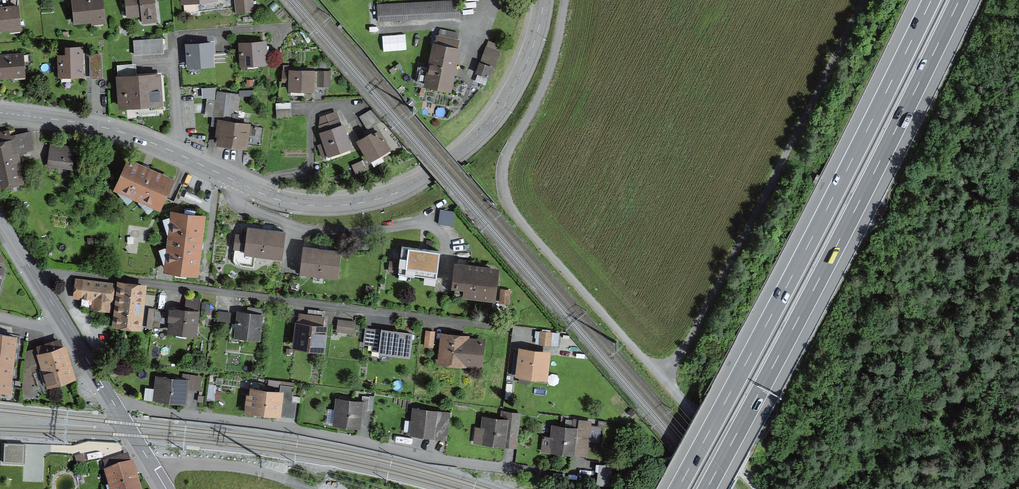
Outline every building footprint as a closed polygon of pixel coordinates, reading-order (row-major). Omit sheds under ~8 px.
[(67,2),(70,25),(102,21),(100,0),(84,0),(67,2)] [(123,20),(139,19),(139,26),(153,25),(151,0),(122,0),(123,20)] [(235,15),(253,14),(252,0),(234,0),(235,15)] [(457,3),(381,8),(382,26),(458,20),(457,3)] [(0,10),(0,33),(17,32),(15,9),(0,10)] [(161,42),(131,43),(132,57),(162,56),(161,42)] [(457,47),(431,42),(422,90),(447,95),(457,47)] [(264,45),(236,46),(236,66),(265,66),(264,45)] [(500,49),(487,45),(480,65),(493,69),(500,49)] [(211,46),(182,47),(183,70),(212,69),(211,46)] [(25,78),(23,57),(0,58),(0,80),(25,78)] [(79,58),(55,59),(56,80),(80,79),(79,58)] [(98,60),(89,60),(90,80),(99,80),(98,60)] [(480,67),(475,78),(486,83),(491,72),(480,67)] [(161,73),(116,76),(118,109),(163,106),(161,73)] [(330,73),(286,73),(286,97),(313,98),(313,89),(330,89),(330,73)] [(213,103),(206,102),(204,119),(212,120),(213,103)] [(376,124),(368,112),(357,119),(366,131),(376,124)] [(336,116),(318,122),(322,132),(314,135),(322,158),(347,150),(336,116)] [(247,126),(215,122),(212,147),(244,150),(247,126)] [(374,131),(350,144),(359,161),(348,167),(352,175),(363,169),(361,164),(384,152),(374,131)] [(0,138),(0,189),(20,185),(14,155),(35,151),(32,132),(0,138)] [(74,151),(49,145),(44,170),(69,175),(74,151)] [(174,179),(127,158),(113,190),(160,211),(174,179)] [(206,215),(171,210),(163,272),(198,277),(206,215)] [(439,213),(438,226),(451,227),(452,214),(439,213)] [(241,239),(232,238),(230,254),(279,261),(283,235),(243,229),(241,239)] [(436,255),(399,248),(394,273),(432,280),(436,255)] [(337,256),(300,252),(297,278),(334,282),(337,256)] [(497,274),(451,265),(445,291),(492,300),(497,274)] [(90,312),(113,314),(117,285),(73,280),(71,300),(92,302),(90,312)] [(117,285),(113,314),(112,327),(141,331),(147,285),(117,281),(117,285)] [(183,311),(168,309),(164,334),(193,338),(199,303),(185,301),(183,311)] [(149,308),(148,327),(153,327),(154,319),(162,319),(162,309),(149,308)] [(229,314),(216,313),(216,322),(228,323),(229,314)] [(261,317),(236,314),(233,341),(259,344),(261,317)] [(324,321),(298,317),(293,351),(319,354),(324,321)] [(353,324),(336,322),(335,334),(352,336),(353,324)] [(434,334),(425,333),(423,346),(432,347),(434,334)] [(0,334),(0,350),(16,352),(17,344),(18,337),(0,334)] [(400,337),(381,335),(378,354),(397,357),(400,337)] [(550,336),(539,335),(538,352),(549,352),(550,336)] [(484,341),(439,336),(436,367),(481,373),(484,341)] [(38,355),(37,355),(46,386),(47,389),(76,381),(66,346),(63,347),(61,340),(36,347),(38,355)] [(35,349),(26,352),(22,396),(31,396),(32,385),(34,385),(35,388),(46,386),(37,355),(35,349)] [(0,350),(0,364),(15,365),(16,357),(16,352),(0,350)] [(547,357),(517,353),(513,379),(544,383),(547,357)] [(15,365),(0,364),(0,377),(13,379),(14,371),(15,365)] [(0,377),(0,393),(11,394),(12,385),(13,379),(0,377)] [(189,385),(153,379),(149,401),(185,407),(189,385)] [(279,395),(243,389),(240,414),(275,419),(279,395)] [(293,393),(281,392),(280,400),(292,402),(293,393)] [(363,405),(336,401),(332,429),(359,433),(363,405)] [(451,417),(410,411),(406,439),(447,444),(451,417)] [(502,422),(478,419),(474,445),(517,451),(522,416),(503,414),(502,422)] [(569,429),(549,427),(546,454),(588,460),(592,424),(570,421),(569,429)] [(110,488),(141,488),(133,462),(131,463),(128,454),(103,462),(106,471),(104,472),(110,488)] [(597,466),(595,487),(608,488),(613,488),(615,468),(597,466)]
